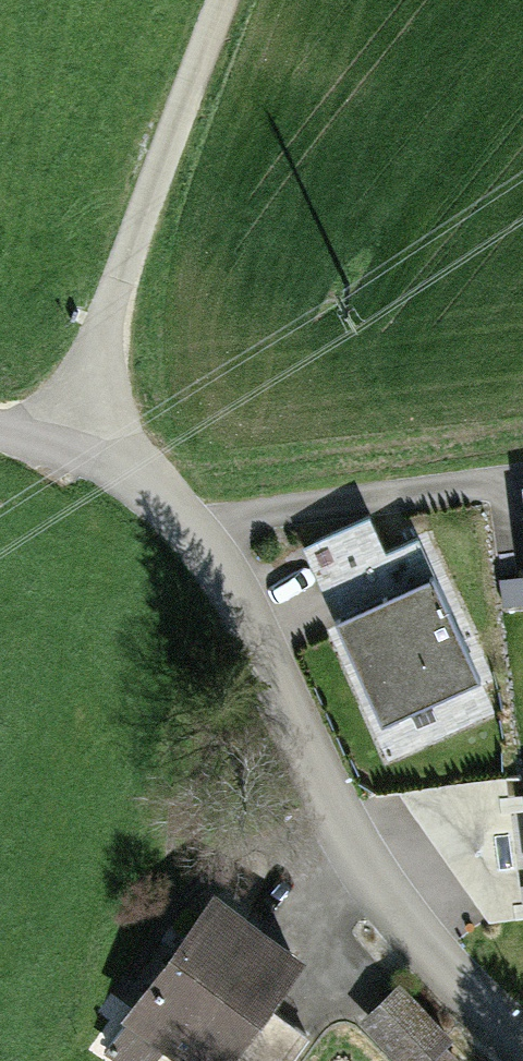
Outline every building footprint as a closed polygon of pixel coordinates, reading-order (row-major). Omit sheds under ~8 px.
[(341,509),(427,682),(522,642),(522,632),(476,529),(441,538),(410,479),(341,509)] [(445,777),(522,896),(522,770),(445,777)] [(104,1038),(139,1060),(146,1060),(170,1025),(207,1050),(279,942),(202,891),(104,1038)] [(351,1019),(401,1060),(415,1060),(444,1027),(385,978),(351,1019)]
